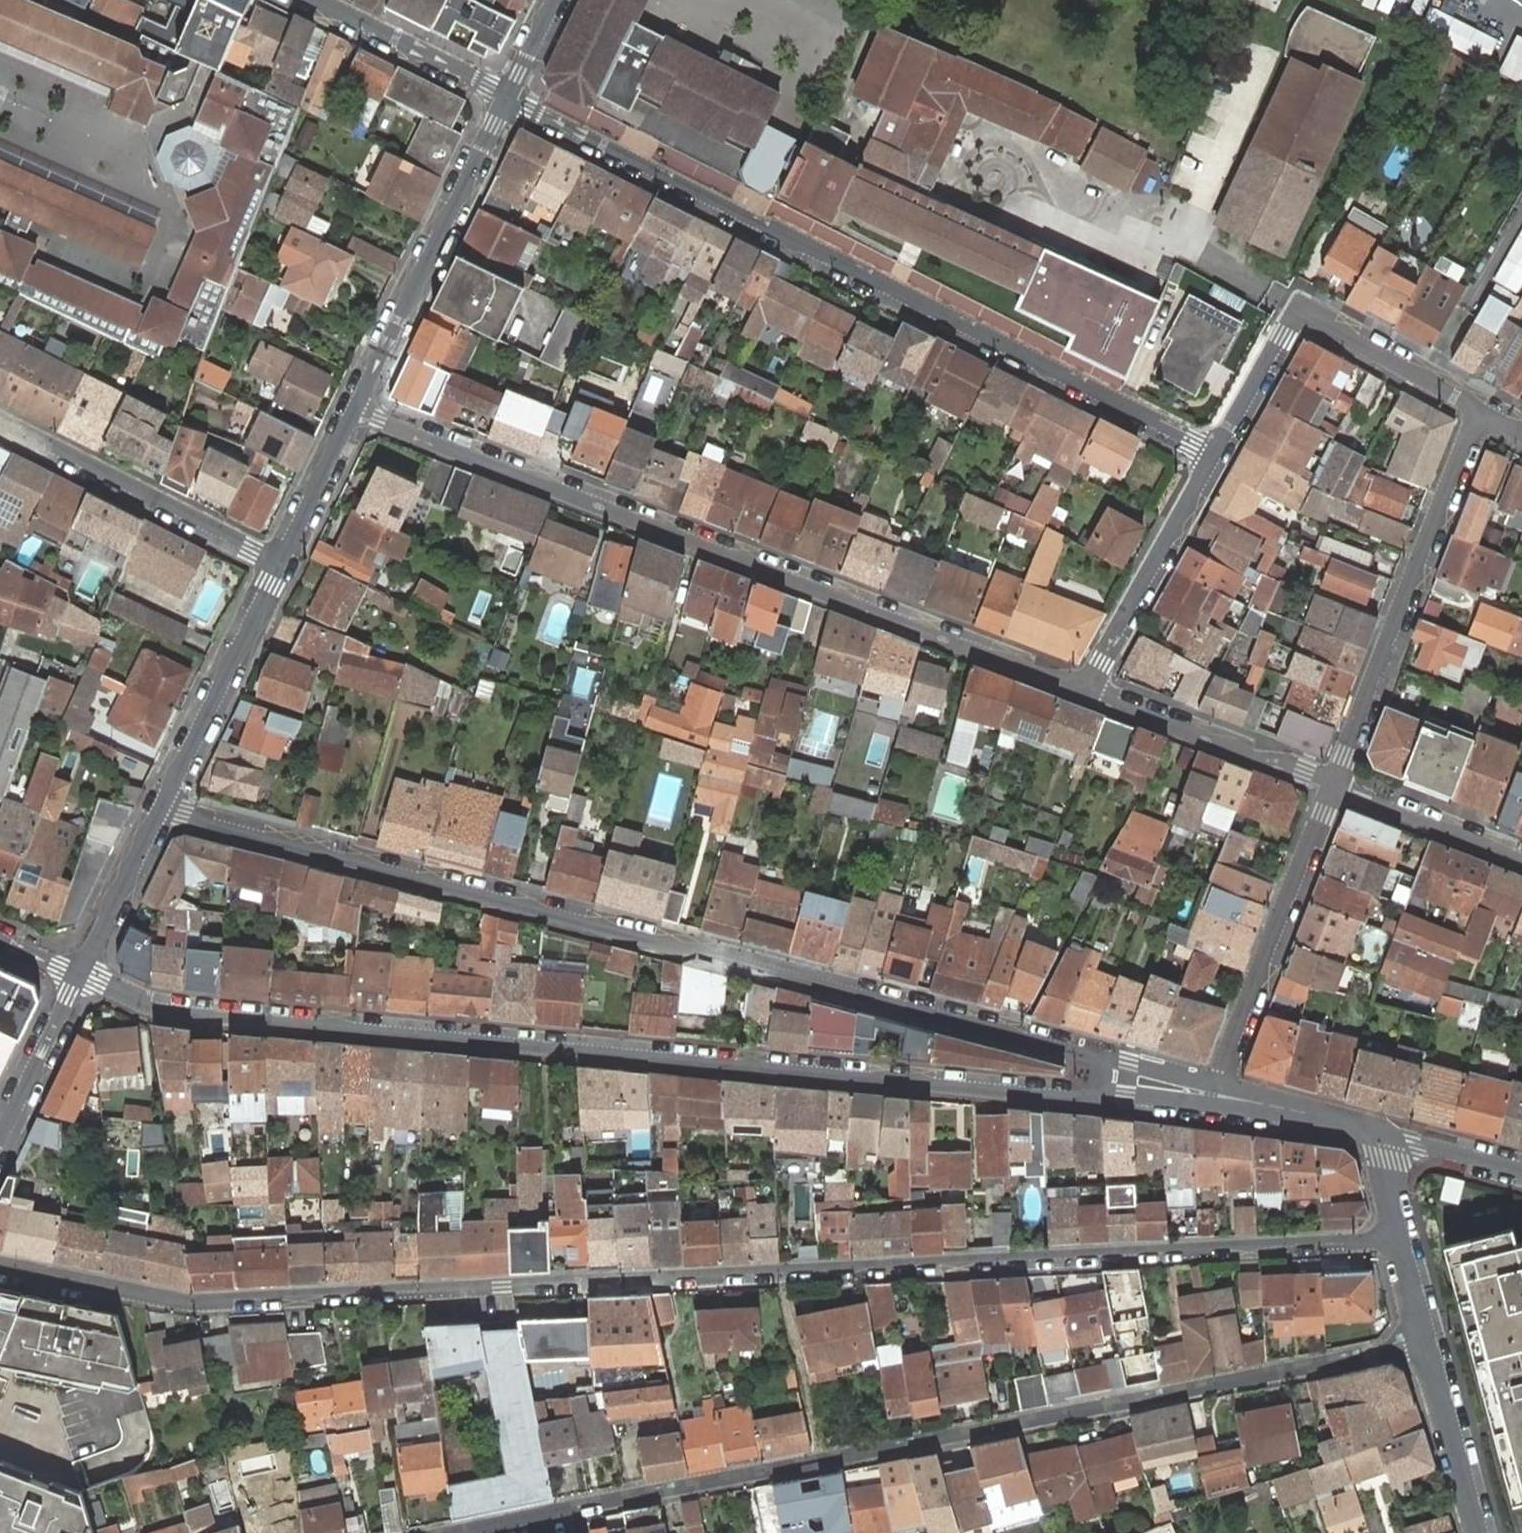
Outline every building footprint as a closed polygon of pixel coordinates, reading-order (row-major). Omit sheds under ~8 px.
[(120,88),(112,108),(142,121),(148,109),(154,112),(176,104),(183,89),(191,93),(202,70),(195,68),(198,59),(176,48),(136,29),(92,9),(90,7),(73,0),(0,0),(0,36),(120,88)] [(92,9),(136,29),(140,20),(143,13),(144,10),(123,0),(96,0),(92,9)] [(176,48),(198,0),(171,0),(171,1),(177,3),(166,25),(143,13),(140,20),(136,29),(176,48)] [(176,48),(198,59),(205,62),(213,66),(222,69),(252,0),(198,0),(176,48)] [(382,15),(386,7),(389,0),(357,0),(356,2),(382,15)] [(386,7),(431,29),(445,0),(389,0),(386,7)] [(485,0),(445,0),(431,29),(487,57),(492,47),(501,52),(515,25),(490,13),(493,7),(494,5),(485,0)] [(527,1),(525,0),(496,0),(494,5),(493,7),(518,20),(527,1)] [(547,74),(551,89),(583,104),(598,99),(600,95),(632,111),(633,108),(639,96),(643,88),(671,102),(677,115),(713,133),(729,131),(756,143),(766,123),(781,92),(739,72),(726,65),(636,22),(646,0),(583,0),(547,74)] [(1286,251),(1327,158),(1341,126),(1362,79),(1356,76),(1375,32),(1307,2),(1300,10),(1290,28),(1284,52),(1292,56),(1219,221),(1286,251)] [(1430,26),(1488,62),(1501,40),(1443,4),(1430,26)] [(275,65),(292,22),(258,9),(243,48),(258,55),(257,58),(275,66),(275,65)] [(314,25),(294,16),(292,22),(275,65),(275,66),(269,79),(264,90),(299,106),(307,87),(290,80),(293,72),(306,77),(313,60),(302,55),(314,25)] [(808,141),(808,143),(781,195),(833,222),(840,208),(1024,292),(1017,307),(1077,337),(1071,349),(1128,378),(1160,303),(1006,232),(927,195),(968,109),(1039,139),(1040,138),(1078,156),(1094,126),(1059,107),(1061,105),(1036,93),(1037,92),(958,57),(957,58),(936,49),(884,27),(855,94),(886,107),(899,113),(885,144),(872,138),(864,154),(816,130),(809,141),(808,141)] [(307,87),(299,106),(301,107),(317,115),(320,106),(348,41),(330,33),(307,87)] [(1499,72),(1521,83),(1521,41),(1516,38),(1499,72)] [(717,53),(729,59),(733,51),(721,45),(717,53)] [(335,109),(331,122),(354,133),(363,138),(369,127),(381,101),(384,95),(399,67),(361,48),(344,82),(371,96),(359,122),(338,113),(339,111),(335,109)] [(729,59),(726,65),(739,72),(743,66),(746,57),(733,51),(729,59)] [(1473,63),(1455,54),(1446,71),(1465,80),(1473,63)] [(746,57),(743,66),(760,74),(763,66),(746,57)] [(205,62),(198,59),(195,68),(202,70),(205,62)] [(466,101),(399,67),(384,95),(398,103),(401,97),(428,111),(405,159),(441,177),(463,133),(453,129),(466,101)] [(156,359),(162,346),(174,352),(179,341),(203,353),(221,308),(238,267),(301,107),(299,106),(264,90),(241,79),(222,69),(198,122),(218,130),(221,123),(230,127),(222,146),(241,154),(236,164),(230,161),(217,190),(185,201),(199,231),(171,296),(178,299),(174,308),(155,299),(146,318),(137,314),(140,307),(40,263),(37,270),(28,265),(36,246),(17,238),(21,229),(28,232),(35,217),(106,249),(141,264),(157,229),(0,159),(0,209),(9,213),(0,232),(0,285),(136,349),(147,355),(156,359)] [(320,106),(317,115),(326,120),(331,122),(335,109),(331,108),(330,110),(320,106)] [(899,113),(886,107),(872,138),(885,144),(899,113)] [(321,126),(308,120),(296,145),(308,151),(321,126)] [(766,123),(756,143),(752,152),(751,152),(742,171),(747,184),(761,191),(774,187),(798,138),(766,123)] [(211,136),(188,127),(166,136),(157,158),(166,181),(188,192),(210,182),(220,159),(211,136)] [(525,211),(526,208),(527,206),(532,197),(533,194),(558,147),(520,127),(497,176),(491,188),(481,208),(495,215),(506,220),(513,206),(525,211)] [(1129,191),(1132,185),(1146,158),(1149,153),(1101,129),(1082,167),(1129,191)] [(527,206),(526,208),(535,212),(541,199),(562,210),(587,161),(558,147),(533,194),(532,197),(527,206)] [(392,153),(371,195),(421,220),(441,177),(405,159),(396,155),(392,153)] [(1146,158),(1132,185),(1142,190),(1155,163),(1146,158)] [(278,173),(290,179),(297,164),(285,159),(278,173)] [(616,175),(587,161),(562,210),(558,219),(586,233),(591,224),(593,221),(616,175)] [(329,180),(297,164),(290,179),(282,197),(274,215),(305,230),(329,180)] [(655,196),(616,175),(593,221),(591,224),(586,233),(584,237),(592,241),(600,224),(626,238),(622,247),(613,243),(600,266),(617,275),(633,241),(655,196)] [(263,210),(274,215),(282,197),(271,192),(263,210)] [(655,196),(633,241),(662,256),(647,285),(658,290),(662,282),(696,216),(655,196)] [(537,235),(517,225),(506,220),(495,215),(481,208),(470,231),(531,261),(543,238),(537,235)] [(714,226),(696,216),(662,282),(672,287),(678,276),(686,280),(690,272),(714,226)] [(1346,223),(1343,229),(1357,237),(1355,239),(1366,246),(1372,237),(1346,223)] [(543,224),(537,235),(543,238),(547,240),(553,230),(543,224)] [(311,302),(320,305),(336,272),(342,275),(352,255),(308,233),(294,226),(279,257),(293,264),(282,287),(292,292),(311,302)] [(736,236),(714,226),(690,272),(686,280),(683,287),(696,294),(686,314),(694,318),(712,283),(736,236)] [(1343,277),(1356,285),(1379,246),(1381,243),(1372,237),(1366,246),(1355,239),(1357,237),(1343,229),(1322,264),(1336,273),(1343,277)] [(531,261),(470,231),(459,254),(463,256),(526,287),(530,288),(536,276),(526,272),(531,261)] [(763,251),(736,236),(712,283),(740,297),(763,251)] [(356,237),(349,252),(394,274),(401,260),(356,237)] [(1356,285),(1346,302),(1365,313),(1391,327),(1416,284),(1417,283),(1392,268),(1398,257),(1397,256),(1379,246),(1356,285)] [(780,259),(763,251),(740,297),(732,311),(749,320),(772,275),(780,259)] [(1171,276),(1176,255),(1164,252),(1159,273),(1171,276)] [(460,320),(501,340),(526,287),(463,256),(438,308),(460,320)] [(1391,327),(1430,348),(1455,306),(1466,287),(1451,279),(1450,280),(1449,281),(1447,281),(1446,281),(1444,281),(1443,280),(1442,279),(1442,277),(1442,275),(1442,274),(1427,266),(1424,272),(1417,283),(1416,284),(1391,327)] [(271,282),(238,267),(221,308),(253,322),(271,282)] [(772,275),(749,320),(743,331),(757,338),(766,319),(805,339),(824,301),(772,275)] [(282,287),(271,282),(253,322),(263,327),(274,302),(282,287)] [(598,282),(593,292),(601,296),(606,286),(598,282)] [(292,292),(282,287),(274,302),(284,308),(286,304),(292,292)] [(1492,291),(1452,360),(1474,373),(1504,321),(1514,304),(1492,291)] [(305,314),(311,302),(292,292),(286,304),(305,314)] [(601,296),(593,292),(588,301),(596,306),(601,296)] [(1243,322),(1190,293),(1167,336),(1173,339),(1168,348),(1154,372),(1197,395),(1215,361),(1221,364),(1243,322)] [(1504,321),(1474,373),(1500,387),(1521,350),(1521,296),(1507,322),(1504,321)] [(860,319),(824,301),(805,339),(800,348),(798,352),(834,370),(838,362),(860,319)] [(567,305),(541,359),(568,372),(594,320),(567,305)] [(427,320),(411,353),(432,363),(452,372),(453,370),(468,340),(453,333),(460,320),(438,308),(434,307),(427,320)] [(623,320),(599,309),(594,320),(618,331),(623,320)] [(694,318),(686,314),(677,333),(684,337),(687,332),(694,318)] [(229,318),(223,330),(232,335),(238,322),(229,318)] [(896,337),(860,319),(838,362),(874,380),(892,345),(896,337)] [(937,338),(904,321),(896,337),(892,345),(879,371),(912,387),(916,380),(925,361),(937,338)] [(677,353),(687,357),(701,329),(691,325),(687,332),(684,337),(680,346),(677,353)] [(659,335),(640,326),(634,337),(653,347),(659,335)] [(66,363),(0,329),(0,401),(32,417),(37,420),(66,363)] [(1173,339),(1167,336),(1162,346),(1168,348),(1173,339)] [(927,399),(954,347),(938,338),(916,380),(932,388),(927,399)] [(938,338),(937,338),(925,361),(916,380),(938,338)] [(1353,364),(1306,338),(1287,372),(1334,397),(1340,386),(1330,381),(1337,369),(1347,375),(1353,364)] [(477,344),(468,340),(453,370),(462,374),(477,344)] [(316,435),(323,420),(312,415),(331,376),(288,356),(261,342),(248,367),(276,380),(285,385),(278,398),(271,413),(271,414),(316,435)] [(927,399),(967,419),(971,410),(986,380),(993,366),(954,347),(927,399)] [(126,369),(137,375),(147,355),(136,349),(126,369)] [(1500,387),(1517,397),(1521,389),(1521,350),(1500,387)] [(229,372),(201,359),(194,377),(196,378),(221,390),(229,372)] [(717,365),(724,368),(727,362),(721,359),(717,365)] [(704,368),(689,362),(681,380),(713,393),(714,391),(721,375),(704,368)] [(724,368),(721,375),(758,393),(774,401),(780,389),(780,387),(727,362),(724,368)] [(58,431),(87,373),(66,363),(37,420),(57,430),(58,431)] [(399,393),(436,410),(444,392),(445,388),(452,372),(432,363),(428,372),(412,365),(399,393)] [(644,384),(658,390),(666,371),(652,364),(644,384)] [(1028,383),(993,366),(986,380),(971,410),(992,422),(996,415),(1011,423),(1019,428),(1016,435),(1023,439),(1027,432),(1047,393),(1028,383)] [(512,384),(519,387),(526,370),(519,367),(512,384)] [(1337,369),(1330,381),(1340,386),(1347,375),(1337,369)] [(473,381),(474,380),(462,374),(453,370),(452,372),(445,388),(444,392),(436,410),(434,414),(451,420),(460,399),(490,412),(495,413),(503,395),(473,381)] [(1334,397),(1287,372),(1270,403),(1317,428),(1326,433),(1334,438),(1339,429),(1322,420),(1331,404),(1335,406),(1339,400),(1334,397)] [(1357,395),(1354,400),(1369,407),(1383,380),(1369,372),(1357,395)] [(99,451),(128,393),(87,373),(58,431),(99,451)] [(758,393),(721,375),(714,391),(752,406),(758,393)] [(1340,386),(1334,397),(1339,400),(1351,406),(1354,400),(1357,395),(1340,386)] [(780,389),(774,401),(810,417),(816,407),(780,389)] [(493,427),(490,435),(535,454),(539,444),(550,419),(554,408),(508,390),(507,394),(498,415),(493,427)] [(1399,478),(1420,486),(1444,423),(1440,412),(1415,398),(1402,390),(1389,416),(1406,423),(1399,443),(1411,448),(1399,478)] [(156,408),(128,393),(99,451),(128,466),(132,457),(143,462),(165,472),(175,443),(156,434),(167,413),(156,408)] [(767,414),(774,401),(758,393),(752,406),(767,414)] [(1081,410),(1047,393),(1027,432),(1023,439),(1022,442),(1013,459),(1023,464),(1032,447),(1051,457),(1046,466),(1051,469),(1055,462),(1056,460),(1081,410)] [(573,456),(608,471),(626,426),(629,420),(622,417),(627,405),(599,394),(594,406),(589,418),(573,456)] [(1339,400),(1335,406),(1347,413),(1351,406),(1339,400)] [(1317,428),(1270,403),(1245,447),(1311,481),(1315,474),(1303,468),(1309,455),(1304,452),(1313,435),(1330,445),(1332,442),(1334,438),(1326,433),(1317,428)] [(634,408),(627,405),(622,417),(629,420),(634,408)] [(309,448),(316,435),(271,414),(268,412),(261,409),(243,445),(248,447),(259,451),(269,456),(298,471),(309,448)] [(1100,420),(1081,410),(1056,460),(1055,462),(1051,469),(1047,476),(1067,486),(1074,473),(1074,472),(1082,456),(1100,420)] [(989,428),(1004,436),(1011,423),(996,415),(992,422),(989,428)] [(550,419),(539,444),(554,451),(564,425),(550,419)] [(856,420),(850,437),(866,442),(872,425),(856,420)] [(1074,473),(1085,479),(1088,472),(1085,471),(1091,460),(1121,475),(1138,439),(1100,420),(1082,456),(1074,472),(1074,473)] [(210,433),(208,432),(182,422),(175,443),(165,472),(161,483),(188,496),(210,433)] [(608,471),(605,480),(637,493),(654,449),(654,448),(658,438),(626,426),(608,471)] [(826,435),(821,447),(834,451),(838,440),(826,435)] [(889,436),(883,447),(897,454),(903,443),(889,436)] [(925,469),(939,474),(955,442),(943,436),(925,469)] [(1315,474),(1311,481),(1309,486),(1314,488),(1344,499),(1352,485),(1363,465),(1366,459),(1332,442),(1330,445),(1315,474)] [(686,462),(669,505),(681,510),(706,519),(726,467),(722,465),(728,450),(710,443),(704,457),(690,451),(686,462)] [(14,453),(0,445),(0,481),(14,453)] [(252,463),(259,451),(248,447),(239,462),(249,467),(252,463)] [(1311,481),(1245,447),(1230,474),(1264,492),(1263,493),(1300,513),(1301,513),(1314,488),(1309,486),(1311,481)] [(230,506),(249,467),(239,462),(209,448),(196,489),(230,506)] [(654,449),(637,493),(669,505),(686,462),(654,449)] [(263,468),(269,456),(259,451),(252,463),(249,467),(230,506),(228,511),(261,528),(280,491),(257,480),(263,468)] [(1459,521),(1454,535),(1479,545),(1490,516),(1492,511),(1496,501),(1491,500),(1494,491),(1507,460),(1486,451),(1471,490),(1467,501),(1459,521)] [(14,453),(0,481),(0,522),(24,535),(28,529),(54,473),(14,453)] [(1349,501),(1399,521),(1410,491),(1368,476),(1371,467),(1363,465),(1352,485),(1344,499),(1349,501)] [(1521,509),(1521,468),(1516,466),(1498,509),(1510,514),(1514,516),(1517,507),(1521,509)] [(459,512),(475,474),(457,467),(442,505),(459,512)] [(726,467),(706,519),(735,531),(762,541),(775,506),(781,491),(782,490),(726,467)] [(361,510),(398,527),(418,486),(381,468),(361,510)] [(89,490),(54,473),(28,529),(35,532),(39,524),(62,536),(58,544),(64,546),(65,543),(89,490)] [(536,541),(551,503),(475,474),(459,512),(536,541)] [(1264,492),(1230,474),(1212,508),(1230,518),(1272,540),(1277,543),(1281,536),(1284,531),(1266,522),(1266,523),(1251,515),(1263,493),(1264,492)] [(1028,514),(1026,517),(1040,523),(1047,526),(1054,513),(1057,507),(1062,495),(1043,485),(1033,505),(1028,514)] [(1360,527),(1407,545),(1414,527),(1399,521),(1349,501),(1344,499),(1314,488),(1301,513),(1323,521),(1328,509),(1343,515),(1362,522),(1360,527)] [(145,519),(89,490),(65,543),(64,546),(61,550),(67,553),(71,545),(83,552),(92,537),(130,556),(145,519)] [(775,506),(762,541),(795,553),(814,503),(807,501),(803,511),(786,505),(790,494),(781,491),(775,506)] [(1004,508),(992,503),(968,492),(959,512),(997,528),(1004,508)] [(996,501),(1028,514),(1033,505),(1000,492),(996,501)] [(814,503),(795,553),(841,572),(862,517),(870,497),(859,493),(852,514),(816,499),(814,503)] [(807,501),(790,494),(786,505),(803,511),(807,501)] [(1054,513),(1047,526),(1057,532),(1067,512),(1057,507),(1054,513)] [(1517,507),(1514,516),(1510,514),(1506,522),(1521,528),(1521,509),(1517,507)] [(1230,518),(1212,508),(1203,523),(1214,529),(1210,535),(1218,539),(1209,557),(1242,575),(1243,575),(1256,583),(1260,575),(1247,567),(1261,541),(1228,523),(1230,518)] [(401,557),(412,535),(398,527),(361,510),(359,509),(340,548),(370,563),(378,546),(391,552),(401,557)] [(1088,548),(1122,567),(1144,527),(1110,509),(1088,548)] [(1040,523),(1026,517),(1015,512),(1008,530),(1040,544),(1047,526),(1040,523)] [(862,517),(841,572),(884,588),(898,548),(902,539),(889,534),(890,529),(887,521),(864,513),(862,517)] [(577,580),(582,583),(600,538),(548,518),(530,562),(544,567),(577,580)] [(206,550),(145,519),(130,556),(125,567),(182,596),(206,550)] [(20,545),(24,535),(0,522),(0,534),(20,545)] [(1214,529),(1203,523),(1200,529),(1210,535),(1214,529)] [(39,524),(35,532),(58,544),(62,536),(39,524)] [(1008,625),(1004,635),(1080,664),(1092,641),(1107,614),(1102,613),(1053,594),(1044,591),(1065,536),(1057,532),(1047,526),(1040,544),(1025,582),(1024,585),(1008,625)] [(1504,533),(1490,528),(1485,540),(1499,545),(1504,533)] [(898,548),(884,588),(924,604),(940,564),(905,551),(912,534),(906,532),(902,539),(898,548)] [(1479,545),(1454,535),(1438,577),(1466,588),(1494,599),(1497,589),(1485,585),(1498,552),(1479,545)] [(102,542),(92,537),(83,552),(94,557),(102,542)] [(677,583),(685,554),(671,549),(640,537),(637,549),(625,595),(619,616),(641,622),(663,629),(677,583)] [(1361,568),(1369,571),(1375,555),(1325,537),(1319,551),(1330,556),(1361,568)] [(1282,545),(1277,543),(1272,540),(1268,548),(1271,550),(1260,572),(1261,572),(1267,574),(1274,561),(1282,545)] [(625,595),(637,549),(609,541),(602,569),(598,568),(591,591),(589,598),(588,603),(603,607),(607,590),(625,595)] [(1330,556),(1319,551),(1305,545),(1301,556),(1331,568),(1324,586),(1367,603),(1377,579),(1359,572),(1361,568),(1330,556)] [(378,546),(370,563),(383,570),(391,552),(378,546)] [(1209,557),(1190,547),(1178,569),(1231,597),(1242,575),(1209,557)] [(1513,558),(1498,552),(1485,585),(1497,589),(1500,591),(1513,558)] [(0,573),(0,619),(16,624),(28,580),(21,576),(25,567),(13,561),(8,558),(2,567),(0,573)] [(699,559),(683,610),(712,622),(714,616),(727,570),(699,559)] [(1288,569),(1274,561),(1267,574),(1282,580),(1288,569)] [(40,575),(49,579),(52,571),(54,567),(47,563),(44,568),(33,562),(30,568),(40,574),(40,575)] [(940,564),(924,604),(948,613),(972,622),(989,580),(941,562),(940,564)] [(330,622),(348,627),(368,588),(332,569),(310,612),(330,622)] [(1231,597),(1178,569),(1166,591),(1214,617),(1221,621),(1229,606),(1239,612),(1244,604),(1231,597)] [(714,616),(712,622),(741,634),(742,630),(744,621),(756,581),(727,570),(714,616)] [(52,571),(49,579),(57,584),(68,590),(72,581),(52,571)] [(1282,580),(1267,574),(1261,572),(1260,575),(1256,583),(1277,591),(1282,580)] [(57,584),(49,579),(40,575),(37,574),(33,582),(28,580),(16,624),(56,637),(57,634),(97,646),(101,627),(102,619),(71,603),(68,601),(53,593),(57,584)] [(996,579),(978,625),(1004,635),(1008,625),(1024,585),(1025,582),(1006,575),(1004,582),(996,579)] [(1466,588),(1438,577),(1433,589),(1461,600),(1466,588)] [(1281,609),(1292,584),(1282,580),(1277,591),(1269,611),(1282,616),(1291,619),(1293,613),(1281,609)] [(788,635),(790,628),(799,597),(786,592),(756,581),(744,621),(775,632),(784,635),(785,635),(788,635)] [(426,582),(414,607),(439,620),(445,610),(452,595),(426,582)] [(392,599),(368,588),(363,597),(387,609),(392,599)] [(1214,617),(1166,591),(1155,610),(1179,623),(1171,639),(1191,650),(1188,655),(1208,664),(1223,633),(1233,638),(1237,630),(1223,622),(1219,631),(1209,626),(1214,617)] [(113,592),(106,607),(147,628),(155,613),(113,592)] [(589,598),(581,596),(577,608),(586,610),(588,603),(589,598)] [(804,632),(813,602),(799,597),(790,628),(804,632)] [(1306,626),(1367,648),(1378,620),(1317,597),(1306,626)] [(1470,634),(1505,648),(1520,653),(1521,649),(1521,638),(1520,638),(1521,633),(1521,619),(1482,604),(1470,634)] [(831,609),(815,668),(863,683),(878,628),(854,619),(831,609)] [(1261,629),(1266,617),(1253,609),(1242,632),(1250,636),(1257,640),(1261,629)] [(445,610),(439,620),(486,643),(488,639),(454,622),(457,616),(445,610)] [(184,627),(155,613),(147,628),(177,642),(184,627)] [(1458,633),(1421,619),(1414,637),(1427,641),(1418,665),(1438,672),(1441,663),(1446,665),(1448,659),(1461,664),(1467,649),(1454,643),(1458,633)] [(337,673),(337,672),(348,635),(309,621),(291,657),(337,673)] [(775,632),(744,621),(742,630),(741,634),(780,650),(785,635),(784,635),(775,632)] [(1301,653),(1356,673),(1367,648),(1306,626),(1304,633),(1314,637),(1310,648),(1303,646),(1301,653)] [(883,710),(903,637),(878,628),(863,683),(855,713),(865,716),(868,706),(883,710)] [(1273,640),(1275,634),(1261,629),(1257,640),(1252,655),(1249,662),(1263,667),(1273,640)] [(1242,632),(1237,630),(1233,638),(1233,639),(1245,645),(1243,650),(1252,655),(1257,640),(1250,636),(1242,632)] [(1176,654),(1141,634),(1124,667),(1158,686),(1169,668),(1176,654)] [(337,672),(399,689),(406,666),(369,656),(372,646),(348,635),(337,672)] [(112,654),(97,646),(88,667),(103,674),(112,654)] [(508,651),(495,646),(494,647),(489,660),(503,666),(508,651)] [(136,689),(174,708),(192,670),(154,652),(149,649),(145,651),(128,686),(136,689)] [(285,702),(303,709),(317,669),(273,653),(260,693),(265,695),(285,702)] [(1296,680),(1347,699),(1356,673),(1301,653),(1298,659),(1304,661),(1300,671),(1284,665),(1281,674),(1296,680)] [(1171,697),(1197,709),(1213,678),(1215,674),(1176,654),(1169,668),(1184,675),(1171,697)] [(939,759),(945,740),(928,735),(927,738),(916,735),(917,732),(906,729),(909,720),(912,721),(916,707),(938,713),(951,670),(921,661),(910,701),(906,700),(899,727),(901,728),(896,746),(939,759)] [(398,699),(397,702),(432,712),(436,695),(440,678),(431,674),(407,663),(406,666),(399,689),(399,692),(396,698),(398,699)] [(1004,723),(1017,681),(972,664),(960,711),(952,741),(947,761),(968,769),(973,748),(982,716),(1004,723)] [(97,688),(104,674),(103,674),(88,667),(81,681),(97,688)] [(0,703),(0,801),(4,802),(5,801),(38,711),(48,683),(35,678),(12,670),(0,703)] [(38,711),(60,722),(73,687),(50,678),(48,683),(38,711)] [(452,684),(440,678),(436,695),(449,698),(452,684)] [(1197,709),(1197,711),(1240,729),(1255,696),(1213,678),(1197,709)] [(1426,719),(1425,722),(1403,777),(1453,795),(1475,738),(1477,733),(1495,689),(1468,679),(1462,692),(1439,683),(1425,719),(1426,719)] [(113,687),(124,692),(128,686),(117,680),(113,687)] [(496,683),(482,680),(477,696),(491,700),(496,683)] [(776,680),(773,689),(807,698),(809,689),(776,680)] [(1287,708),(1335,727),(1347,699),(1296,680),(1289,698),(1281,696),(1278,704),(1287,708)] [(87,712),(97,688),(81,681),(71,705),(62,722),(65,723),(72,727),(86,734),(94,716),(87,712)] [(1045,738),(1060,697),(1017,681),(1004,723),(998,743),(1010,745),(1012,739),(1015,727),(1045,738)] [(155,746),(174,708),(136,689),(128,686),(124,692),(109,723),(155,746)] [(720,708),(725,694),(704,686),(691,720),(714,729),(716,724),(720,708)] [(742,698),(763,703),(766,692),(745,687),(742,698)] [(797,732),(807,698),(773,689),(769,688),(767,687),(766,692),(763,703),(758,722),(748,757),(747,763),(786,774),(791,757),(772,752),(779,727),(797,732)] [(737,696),(725,694),(720,708),(732,712),(737,696)] [(1091,750),(1105,715),(1060,697),(1045,738),(1081,751),(1076,764),(1073,771),(1082,774),(1091,750)] [(538,785),(572,794),(583,753),(564,747),(568,733),(575,704),(561,701),(550,744),(538,785)] [(266,754),(280,759),(295,717),(256,704),(242,746),(266,754)] [(319,742),(313,765),(342,773),(349,749),(344,747),(350,724),(335,720),(339,706),(329,704),(323,726),(319,742)] [(647,724),(709,748),(714,729),(691,720),(654,706),(647,724)] [(1425,722),(1387,707),(1369,752),(1375,766),(1403,777),(1425,722)] [(1335,727),(1287,708),(1275,739),(1323,758),(1335,727)] [(1155,773),(1168,738),(1138,727),(1105,715),(1091,750),(1125,762),(1121,773),(1131,777),(1140,783),(1139,785),(1146,788),(1154,773),(1155,773)] [(709,748),(708,753),(704,767),(701,776),(696,797),(718,803),(712,827),(729,831),(735,807),(742,779),(747,763),(748,757),(758,722),(739,718),(736,730),(730,752),(725,750),(731,728),(729,728),(716,724),(714,729),(709,748)] [(60,763),(67,743),(72,727),(65,723),(51,759),(60,763)] [(309,739),(319,742),(323,726),(313,723),(309,739)] [(113,765),(118,749),(86,734),(72,727),(67,743),(113,765)] [(1045,738),(1015,727),(1012,739),(1040,750),(1045,738)] [(736,730),(731,728),(725,750),(730,752),(736,730)] [(568,733),(564,747),(583,753),(587,738),(568,733)] [(1475,738),(1453,795),(1496,812),(1520,749),(1477,733),(1475,738)] [(708,753),(666,738),(662,754),(704,767),(708,753)] [(1081,751),(1045,738),(1040,750),(1076,764),(1081,751)] [(213,760),(201,785),(214,787),(256,798),(262,771),(266,754),(242,746),(222,739),(213,760)] [(1205,813),(1226,760),(1200,750),(1195,762),(1190,774),(1173,819),(1179,822),(1199,829),(1203,819),(1205,813)] [(51,759),(43,757),(25,807),(5,801),(4,802),(0,814),(0,874),(16,880),(41,812),(52,781),(60,763),(51,759)] [(1181,771),(1190,774),(1195,762),(1186,758),(1181,771)] [(1232,823),(1237,810),(1253,770),(1226,760),(1205,813),(1203,819),(1208,821),(1211,815),(1232,823)] [(824,761),(818,782),(833,786),(839,765),(824,761)] [(782,791),(786,774),(747,763),(742,779),(776,789),(782,791)] [(309,769),(295,764),(293,771),(307,776),(309,769)] [(439,808),(426,856),(485,872),(500,814),(505,796),(488,794),(467,789),(453,783),(456,766),(450,765),(449,767),(446,786),(450,787),(450,788),(444,809),(439,808)] [(1297,799),(1291,786),(1253,770),(1237,810),(1286,828),(1297,799)] [(395,794),(381,844),(383,844),(426,856),(439,808),(444,809),(450,788),(450,787),(446,786),(428,782),(427,788),(399,780),(395,794)] [(60,918),(72,884),(60,881),(77,833),(53,824),(67,786),(52,781),(41,812),(16,880),(9,900),(60,918)] [(842,781),(839,792),(855,796),(858,785),(842,781)] [(135,806),(143,788),(127,785),(123,803),(135,806)] [(834,790),(819,785),(812,811),(827,816),(828,812),(833,794),(834,790)] [(563,825),(546,888),(596,901),(606,862),(590,857),(572,852),(575,838),(578,828),(586,798),(572,794),(563,825)] [(877,806),(833,794),(828,812),(872,824),(873,820),(877,806)] [(305,795),(297,822),(313,826),(321,800),(305,795)] [(116,845),(135,806),(123,803),(101,797),(88,837),(116,845)] [(500,814),(485,872),(512,879),(534,799),(526,797),(523,811),(525,811),(522,820),(500,814)] [(1497,823),(1515,830),(1521,833),(1521,804),(1507,798),(1497,823)] [(905,812),(878,806),(875,820),(902,826),(905,812)] [(1379,842),(1386,823),(1347,808),(1340,826),(1333,845),(1388,867),(1393,869),(1401,850),(1379,842)] [(1160,827),(1131,815),(1114,846),(1155,863),(1172,822),(1163,818),(1160,827)] [(911,821),(909,828),(920,830),(921,823),(911,821)] [(892,840),(894,826),(874,822),(871,837),(892,840)] [(995,825),(990,840),(1004,845),(1009,831),(995,825)] [(606,862),(596,901),(663,918),(670,890),(676,868),(637,858),(642,836),(615,829),(606,862)] [(1224,842),(1239,848),(1247,851),(1253,837),(1230,829),(1224,842)] [(1074,836),(1065,832),(1058,850),(1067,853),(1074,836)] [(990,840),(972,834),(968,852),(1031,872),(1037,856),(1025,852),(1005,845),(1004,845),(990,840)] [(229,882),(233,847),(186,835),(174,838),(143,901),(154,906),(172,908),(189,909),(200,910),(204,910),(178,898),(185,884),(185,882),(207,875),(229,882)] [(97,885),(116,845),(88,837),(72,884),(60,918),(56,930),(77,925),(97,885)] [(594,843),(575,838),(572,852),(590,857),(594,843)] [(1030,838),(1025,852),(1037,856),(1047,858),(1049,859),(1054,846),(1030,838)] [(1449,847),(1432,840),(1413,892),(1429,899),(1449,847)] [(1210,884),(1266,906),(1274,886),(1231,869),(1239,848),(1224,842),(1223,847),(1216,863),(1214,870),(1208,883),(1210,884)] [(1223,847),(1216,844),(1209,861),(1216,863),(1223,847)] [(1388,867),(1333,845),(1322,873),(1372,893),(1378,895),(1388,867)] [(1160,892),(1161,890),(1169,868),(1157,863),(1155,863),(1114,846),(1103,868),(1147,884),(1140,903),(1154,908),(1160,892)] [(279,880),(284,859),(233,847),(229,882),(229,883),(228,887),(267,892),(265,905),(277,908),(279,884),(279,880)] [(1493,864),(1449,847),(1429,899),(1463,912),(1459,924),(1468,928),(1493,864)] [(718,870),(702,929),(741,939),(757,881),(757,880),(759,872),(761,867),(740,862),(742,855),(723,850),(720,861),(718,870)] [(1189,854),(1182,873),(1208,883),(1214,870),(1192,862),(1195,857),(1189,854)] [(1047,858),(1037,856),(1031,872),(1029,875),(1040,879),(1047,858)] [(355,900),(359,879),(322,869),(284,859),(279,880),(279,884),(277,908),(277,909),(360,930),(363,902),(355,900)] [(1521,915),(1521,875),(1493,864),(1468,928),(1464,938),(1458,954),(1476,961),(1498,903),(1509,907),(1506,916),(1519,922),(1521,915)] [(1099,875),(1086,871),(1074,896),(1085,902),(1099,875)] [(1372,893),(1322,873),(1312,901),(1361,921),(1366,922),(1369,917),(1364,915),(1372,893)] [(440,921),(442,901),(402,891),(359,879),(355,900),(363,902),(396,910),(398,911),(440,921)] [(757,881),(741,939),(791,952),(804,901),(806,892),(757,880),(757,881)] [(1200,908),(1257,929),(1266,906),(1210,884),(1200,908)] [(940,959),(931,989),(981,1002),(1007,935),(1009,928),(1010,927),(1015,914),(1015,913),(1002,907),(996,923),(992,940),(960,932),(970,902),(962,900),(965,890),(958,888),(956,898),(952,910),(950,919),(942,950),(940,959)] [(670,890),(663,918),(678,922),(686,895),(670,890)] [(804,901),(791,952),(834,963),(849,909),(850,904),(840,901),(836,918),(810,910),(815,894),(806,892),(804,901)] [(228,894),(227,909),(233,910),(235,895),(228,894)] [(840,901),(815,894),(810,910),(836,918),(840,901)] [(849,909),(834,963),(858,970),(873,915),(873,914),(877,901),(853,895),(850,904),(849,909)] [(1111,900),(1096,895),(1091,904),(1107,909),(1111,900)] [(1361,921),(1312,901),(1295,944),(1344,964),(1361,921)] [(900,913),(882,976),(917,985),(927,946),(942,950),(950,919),(952,910),(932,905),(928,921),(900,913)] [(189,909),(172,908),(171,926),(189,927),(189,909)] [(1220,960),(1242,969),(1248,953),(1257,929),(1200,908),(1192,932),(1191,931),(1185,946),(1196,951),(1220,960)] [(200,910),(189,909),(189,927),(202,928),(204,910),(200,910)] [(1142,914),(1132,910),(1128,920),(1138,924),(1142,914)] [(497,954),(498,942),(501,917),(487,913),(481,959),(496,961),(497,954)] [(873,915),(858,970),(882,976),(897,920),(873,914),(873,915)] [(1007,935),(981,1002),(1002,1008),(1006,990),(1035,998),(1058,954),(1019,941),(1023,932),(1027,919),(1015,914),(1010,927),(1009,928),(1007,935)] [(1397,934),(1380,978),(1442,996),(1448,981),(1458,954),(1464,938),(1404,914),(1401,922),(1397,934)] [(519,931),(520,922),(501,917),(498,942),(503,942),(517,944),(519,931)] [(1385,930),(1397,934),(1401,922),(1390,918),(1385,930)] [(1171,924),(1165,939),(1185,946),(1191,931),(1171,924)] [(171,929),(169,947),(187,949),(189,935),(189,930),(171,929)] [(224,938),(189,935),(187,949),(183,989),(219,992),(223,949),(224,939),(224,938)] [(632,976),(638,953),(614,946),(595,942),(591,957),(610,962),(608,967),(632,976)] [(1344,964),(1295,944),(1284,974),(1310,984),(1333,991),(1344,964)] [(183,989),(187,949),(169,947),(153,945),(153,948),(152,984),(183,989)] [(139,946),(131,973),(152,984),(153,948),(139,946)] [(1068,948),(1033,1016),(1062,1024),(1091,950),(1085,947),(1083,953),(1068,948)] [(273,967),(274,951),(223,949),(219,992),(270,997),(272,969),(273,967)] [(324,974),(320,1002),(351,1005),(354,975),(358,951),(348,950),(344,976),(324,974)] [(1091,950),(1062,1024),(1097,1032),(1117,979),(1093,970),(1100,954),(1091,950)] [(385,1008),(393,955),(358,951),(354,975),(351,1005),(385,1008)] [(1211,980),(1220,960),(1196,951),(1183,984),(1195,989),(1211,980)] [(436,959),(393,955),(385,1008),(430,1013),(434,972),(435,966),(436,959)] [(588,964),(541,958),(540,967),(539,972),(587,977),(588,964)] [(496,961),(481,959),(477,959),(475,977),(458,975),(458,969),(435,966),(434,972),(430,1013),(453,1015),(454,1011),(490,1014),(496,965),(496,961)] [(681,979),(683,965),(666,960),(664,981),(673,982),(671,998),(662,997),(635,994),(630,1032),(675,1036),(678,1015),(679,998),(681,979)] [(539,972),(540,967),(521,965),(521,968),(519,980),(506,979),(508,966),(496,965),(490,1014),(490,1019),(534,1022),(539,972)] [(521,968),(508,966),(506,979),(519,980),(521,968)] [(20,1039),(21,1039),(41,999),(36,984),(0,968),(0,1080),(20,1039)] [(299,1000),(320,1002),(324,974),(272,969),(270,997),(293,1000),(293,993),(299,994),(299,1000)] [(539,972),(534,1022),(581,1027),(587,977),(539,972)] [(1310,984),(1284,974),(1277,991),(1306,1003),(1310,984)] [(698,981),(681,979),(679,998),(678,1015),(694,1017),(698,981)] [(1117,979),(1097,1032),(1126,1040),(1145,991),(1117,979)] [(673,982),(664,981),(662,997),(671,998),(673,982)] [(1491,992),(1448,981),(1442,996),(1466,1002),(1486,1006),(1491,992)] [(752,983),(745,1042),(768,1045),(808,1049),(813,999),(771,988),(752,983)] [(1145,991),(1126,1040),(1157,1049),(1177,998),(1181,990),(1175,988),(1171,997),(1147,987),(1145,991)] [(1491,992),(1486,1006),(1516,1013),(1521,1000),(1491,992)] [(1466,1002),(1442,996),(1438,1012),(1462,1019),(1466,1002)] [(1177,998),(1157,1049),(1206,1061),(1225,1011),(1177,998)] [(856,1031),(874,1033),(876,1016),(813,999),(808,1049),(854,1054),(856,1031)] [(1486,1006),(1484,1015),(1521,1024),(1521,1015),(1516,1013),(1486,1006)] [(50,1091),(41,1110),(72,1120),(98,1069),(94,1031),(92,1012),(88,1014),(50,1091)] [(1300,1024),(1267,1016),(1245,1073),(1285,1083),(1300,1024)] [(1301,1020),(1300,1024),(1285,1083),(1317,1091),(1331,1033),(1317,1030),(1318,1024),(1301,1020)] [(191,1030),(154,1024),(163,1088),(192,1086),(191,1081),(191,1041),(191,1030)] [(98,1069),(100,1090),(144,1086),(139,1026),(94,1031),(98,1069)] [(910,1059),(932,1061),(937,1032),(917,1027),(910,1059)] [(1064,1073),(1065,1066),(937,1032),(932,1061),(1064,1073)] [(267,1090),(265,1037),(230,1033),(230,1044),(230,1085),(231,1090),(232,1110),(268,1109),(267,1090)] [(1317,1091),(1347,1099),(1360,1049),(1363,1041),(1331,1033),(1317,1091)] [(316,1042),(265,1037),(267,1090),(268,1109),(268,1113),(319,1113),(316,1042)] [(222,1041),(191,1041),(191,1081),(222,1080),(222,1044),(222,1041)] [(345,1045),(316,1042),(319,1113),(319,1118),(344,1120),(345,1045)] [(230,1085),(230,1044),(222,1044),(222,1085),(230,1085)] [(372,1047),(345,1045),(344,1120),(344,1121),(370,1124),(370,1123),(372,1047)] [(398,1050),(372,1047),(370,1123),(383,1124),(396,1125),(398,1050)] [(1347,1099),(1381,1108),(1394,1059),(1360,1049),(1347,1099)] [(1381,1108),(1410,1116),(1423,1067),(1424,1062),(1425,1057),(1396,1049),(1395,1053),(1394,1059),(1381,1108)] [(426,1052),(398,1050),(396,1125),(396,1127),(407,1127),(423,1128),(423,1126),(426,1052)] [(448,1055),(426,1052),(423,1126),(467,1129),(469,1084),(471,1057),(448,1055)] [(490,1059),(471,1057),(469,1084),(482,1085),(480,1104),(520,1108),(520,1062),(490,1059)] [(1410,1116),(1453,1127),(1467,1074),(1424,1062),(1423,1067),(1410,1116)] [(624,1071),(580,1067),(583,1124),(583,1129),(627,1129),(626,1110),(624,1071)] [(1453,1127),(1498,1139),(1512,1084),(1494,1079),(1486,1077),(1468,1073),(1467,1074),(1453,1127)] [(677,1077),(650,1074),(652,1113),(652,1124),(681,1127),(681,1125),(677,1077)] [(722,1081),(677,1077),(681,1125),(726,1129),(725,1121),(722,1081)] [(749,1083),(722,1081),(725,1121),(738,1122),(746,1123),(749,1083)] [(779,1086),(749,1083),(746,1123),(777,1125),(779,1086)] [(1521,1145),(1521,1086),(1512,1084),(1498,1139),(1521,1145)] [(192,1086),(163,1088),(166,1106),(194,1105),(192,1086)] [(776,1137),(775,1158),(827,1159),(827,1150),(829,1091),(779,1086),(777,1125),(776,1137)] [(853,1094),(829,1091),(827,1150),(848,1152),(848,1138),(853,1094)] [(886,1097),(853,1094),(848,1138),(848,1152),(848,1166),(856,1167),(858,1138),(882,1141),(886,1097)] [(909,1099),(886,1097),(882,1141),(881,1152),(898,1153),(899,1192),(892,1192),(893,1199),(912,1199),(912,1191),(912,1186),(911,1172),(911,1160),(911,1155),(909,1099)] [(929,1100),(909,1099),(911,1155),(911,1160),(926,1159),(926,1141),(930,1140),(929,1100)] [(154,1123),(153,1109),(127,1106),(126,1119),(154,1123)] [(1031,1111),(1010,1109),(1010,1116),(1011,1167),(1021,1166),(1020,1157),(1032,1157),(1031,1111)] [(1074,1115),(1044,1112),(1047,1166),(1047,1172),(1053,1172),(1053,1166),(1076,1164),(1074,1115)] [(1104,1117),(1074,1115),(1076,1164),(1077,1169),(1106,1167),(1104,1117)] [(1011,1167),(1010,1116),(979,1117),(980,1176),(986,1175),(986,1168),(1003,1167),(1003,1183),(993,1183),(993,1193),(1011,1193),(1011,1167)] [(1134,1121),(1104,1117),(1106,1167),(1106,1172),(1136,1170),(1134,1121)] [(344,1120),(319,1118),(320,1140),(344,1141),(344,1121),(344,1120)] [(1163,1125),(1134,1121),(1136,1170),(1136,1175),(1165,1175),(1163,1125)] [(737,1135),(776,1137),(777,1125),(746,1123),(738,1122),(737,1135)] [(370,1124),(370,1140),(382,1141),(383,1124),(370,1123),(370,1124)] [(1195,1184),(1193,1129),(1163,1125),(1165,1175),(1166,1187),(1167,1202),(1167,1210),(1197,1208),(1196,1186),(1195,1184)] [(143,1130),(143,1148),(167,1144),(164,1127),(143,1130)] [(407,1127),(396,1127),(395,1144),(406,1144),(407,1127)] [(95,1133),(76,1128),(77,1143),(96,1149),(95,1133)] [(1223,1133),(1193,1129),(1195,1184),(1225,1182),(1223,1133)] [(1225,1182),(1224,1188),(1255,1186),(1253,1136),(1223,1133),(1225,1182)] [(1255,1198),(1286,1196),(1285,1189),(1282,1140),(1253,1136),(1255,1186),(1255,1191),(1255,1198)] [(1285,1189),(1286,1196),(1320,1194),(1314,1145),(1282,1140),(1285,1189)] [(167,1144),(143,1148),(144,1157),(166,1157),(167,1144)] [(1345,1149),(1314,1145),(1320,1194),(1362,1185),(1356,1159),(1345,1149)] [(666,1148),(666,1173),(679,1174),(679,1166),(678,1151),(677,1148),(666,1148)] [(519,1184),(519,1199),(519,1219),(521,1219),(539,1219),(541,1218),(541,1150),(519,1149),(519,1184)] [(579,1167),(586,1167),(585,1149),(574,1150),(575,1168),(579,1167)] [(931,1173),(911,1172),(912,1186),(969,1187),(969,1153),(931,1153),(931,1173)] [(270,1166),(271,1203),(273,1203),(285,1202),(285,1192),(322,1192),(321,1160),(299,1161),(300,1182),(294,1182),(293,1160),(269,1160),(270,1166)] [(749,1162),(728,1163),(728,1179),(728,1180),(747,1180),(750,1179),(749,1162)] [(233,1168),(234,1204),(271,1203),(270,1166),(233,1168)] [(557,1176),(560,1218),(588,1217),(588,1214),(587,1196),(584,1197),(583,1175),(586,1174),(586,1170),(586,1167),(579,1167),(579,1174),(557,1176)] [(616,1203),(620,1267),(652,1266),(647,1171),(627,1169),(614,1167),(616,1203)] [(234,1197),(230,1171),(204,1174),(205,1182),(208,1201),(234,1197)] [(647,1171),(652,1266),(686,1264),(683,1223),(680,1184),(679,1174),(666,1173),(654,1171),(647,1171)] [(827,1172),(827,1182),(847,1183),(847,1173),(827,1172)] [(0,1195),(0,1249),(2,1250),(13,1197),(17,1176),(10,1174),(0,1195)] [(1464,1182),(1447,1177),(1442,1199),(1458,1203),(1464,1182)] [(205,1182),(178,1182),(181,1202),(208,1202),(208,1201),(205,1182)] [(847,1183),(827,1182),(826,1202),(852,1201),(853,1183),(847,1183)] [(509,1184),(509,1200),(519,1199),(519,1184),(509,1184)] [(1077,1197),(1080,1242),(1109,1240),(1107,1195),(1107,1184),(1102,1184),(1102,1196),(1077,1197)] [(749,1221),(752,1261),(780,1260),(777,1206),(760,1207),(760,1203),(755,1203),(755,1186),(747,1186),(749,1221)] [(600,1189),(589,1190),(590,1206),(601,1205),(600,1189)] [(462,1219),(463,1191),(446,1192),(447,1216),(453,1216),(453,1232),(463,1232),(462,1220),(462,1219)] [(420,1234),(422,1277),(466,1275),(464,1255),(463,1242),(463,1232),(453,1232),(438,1232),(438,1217),(447,1216),(446,1192),(420,1192),(419,1220),(420,1234)] [(731,1193),(721,1194),(722,1211),(733,1210),(731,1193)] [(1107,1195),(1109,1240),(1139,1239),(1137,1204),(1137,1194),(1107,1195)] [(13,1197),(2,1250),(54,1261),(62,1217),(61,1217),(62,1209),(62,1207),(58,1206),(13,1197)] [(1048,1198),(1050,1243),(1080,1242),(1077,1197),(1048,1198)] [(509,1200),(485,1200),(486,1220),(499,1220),(519,1219),(519,1199),(509,1200)] [(840,1239),(841,1256),(854,1255),(854,1215),(854,1205),(854,1201),(852,1201),(826,1202),(816,1202),(817,1213),(822,1213),(824,1240),(840,1239)] [(285,1202),(273,1203),(274,1220),(287,1219),(285,1202)] [(344,1202),(323,1203),(323,1222),(330,1222),(344,1221),(344,1202)] [(1137,1204),(1139,1239),(1168,1238),(1167,1210),(1167,1202),(1137,1204)] [(353,1216),(370,1215),(369,1203),(352,1204),(353,1216)] [(370,1215),(370,1221),(393,1220),(393,1203),(369,1203),(370,1215)] [(591,1263),(592,1269),(620,1267),(616,1203),(610,1204),(611,1213),(588,1214),(588,1217),(591,1263)] [(1321,1206),(1325,1230),(1360,1228),(1370,1217),(1366,1203),(1321,1206)] [(942,1210),(943,1244),(964,1243),(963,1205),(942,1205),(942,1210)] [(1235,1207),(1237,1235),(1257,1234),(1256,1206),(1235,1207)] [(62,1217),(54,1261),(82,1266),(102,1270),(110,1230),(65,1221),(68,1211),(68,1209),(62,1209),(61,1217),(62,1217)] [(683,1223),(686,1264),(723,1263),(720,1223),(721,1220),(720,1209),(711,1210),(712,1221),(683,1223)] [(912,1211),(914,1251),(944,1249),(943,1244),(942,1210),(912,1211)] [(1198,1223),(1199,1237),(1214,1236),(1213,1210),(1197,1210),(1198,1223)] [(68,1211),(65,1221),(110,1230),(111,1220),(68,1211)] [(884,1213),(884,1253),(914,1251),(912,1211),(884,1213)] [(154,1225),(145,1280),(186,1288),(195,1288),(189,1255),(184,1231),(183,1220),(153,1213),(154,1225)] [(854,1215),(854,1255),(884,1253),(884,1213),(854,1215)] [(994,1220),(994,1246),(1012,1245),(1012,1214),(993,1214),(994,1220)] [(110,1230),(102,1270),(145,1280),(154,1225),(112,1216),(111,1220),(110,1230)] [(550,1218),(551,1245),(569,1245),(570,1264),(591,1263),(588,1217),(560,1218),(550,1218)] [(510,1254),(511,1273),(552,1271),(551,1245),(550,1218),(541,1218),(539,1219),(540,1225),(521,1226),(509,1226),(510,1254)] [(393,1233),(398,1278),(422,1277),(420,1234),(400,1235),(399,1221),(393,1220),(393,1233)] [(464,1255),(466,1275),(511,1273),(510,1254),(509,1236),(500,1236),(499,1220),(486,1220),(462,1220),(463,1232),(463,1242),(464,1255)] [(979,1221),(979,1248),(994,1246),(994,1220),(979,1221)] [(720,1223),(723,1263),(752,1261),(749,1221),(720,1223)] [(1186,1223),(1187,1237),(1199,1237),(1198,1223),(1186,1223)] [(189,1255),(195,1288),(237,1286),(235,1252),(233,1237),(233,1236),(211,1238),(212,1253),(195,1254),(194,1231),(184,1231),(189,1255)] [(290,1250),(293,1284),(327,1282),(325,1243),(324,1231),(288,1233),(289,1235),(290,1250)] [(1518,1501),(1521,1500),(1521,1248),(1518,1248),(1514,1232),(1451,1249),(1518,1501)] [(358,1234),(361,1280),(398,1278),(393,1233),(358,1234)] [(325,1243),(327,1282),(361,1280),(358,1234),(347,1236),(347,1242),(325,1243)] [(235,1252),(237,1286),(293,1284),(290,1250),(289,1235),(233,1237),(235,1252)] [(1193,1269),(1197,1292),(1205,1290),(1201,1267),(1193,1269)] [(1149,1317),(1139,1269),(1104,1271),(1104,1273),(1107,1291),(1114,1322),(1116,1332),(1117,1341),(1140,1337),(1136,1319),(1149,1317)] [(1371,1270),(1322,1273),(1325,1319),(1374,1316),(1371,1270)] [(1325,1319),(1322,1273),(1293,1274),(1295,1321),(1296,1331),(1325,1330),(1325,1319)] [(1295,1321),(1293,1274),(1263,1276),(1264,1302),(1265,1323),(1265,1331),(1296,1331),(1295,1321)] [(1263,1276),(1263,1275),(1240,1276),(1241,1304),(1264,1302),(1263,1276)] [(1031,1304),(1027,1278),(999,1279),(1009,1334),(1028,1333),(1037,1333),(1031,1304)] [(1009,1334),(999,1279),(971,1280),(977,1310),(983,1340),(983,1344),(982,1353),(993,1352),(991,1335),(1009,1334)] [(977,1310),(971,1280),(948,1281),(960,1348),(983,1344),(983,1340),(977,1310)] [(115,1304),(83,1297),(60,1293),(59,1300),(48,1298),(50,1291),(37,1288),(36,1293),(23,1290),(23,1286),(0,1281),(0,1363),(105,1375),(138,1379),(135,1369),(133,1363),(115,1304)] [(888,1314),(882,1283),(866,1284),(870,1303),(872,1317),(888,1314)] [(1230,1290),(1206,1294),(1207,1302),(1210,1315),(1207,1316),(1217,1368),(1243,1363),(1244,1367),(1250,1366),(1267,1362),(1266,1351),(1266,1335),(1239,1341),(1230,1290)] [(59,1300),(60,1293),(50,1291),(48,1298),(59,1300)] [(1114,1322),(1107,1291),(1096,1293),(1096,1292),(1061,1298),(1069,1346),(1105,1340),(1104,1335),(1102,1324),(1114,1322)] [(676,1322),(669,1293),(651,1293),(655,1314),(657,1325),(676,1322)] [(1207,1302),(1206,1294),(1181,1299),(1183,1307),(1189,1345),(1155,1351),(1160,1380),(1194,1372),(1217,1368),(1207,1316),(1210,1315),(1207,1302)] [(1069,1346),(1061,1298),(1031,1304),(1037,1333),(1038,1337),(1039,1344),(1039,1347),(1039,1351),(1063,1347),(1069,1346)] [(876,1343),(872,1317),(870,1303),(796,1318),(800,1331),(808,1369),(834,1365),(841,1363),(861,1359),(879,1356),(877,1350),(876,1343)] [(562,1307),(517,1309),(521,1329),(524,1348),(569,1345),(562,1307)] [(757,1308),(695,1311),(702,1349),(711,1348),(759,1345),(757,1308)] [(664,1356),(657,1325),(655,1314),(591,1317),(593,1360),(604,1359),(664,1356)] [(288,1335),(286,1321),(232,1324),(234,1332),(200,1338),(206,1364),(207,1371),(240,1365),(243,1379),(244,1384),(294,1377),(293,1369),(292,1361),(288,1335)] [(1114,1322),(1102,1324),(1104,1335),(1116,1332),(1114,1322)] [(450,1496),(453,1519),(554,1500),(546,1465),(534,1402),(527,1363),(526,1358),(524,1348),(521,1329),(481,1330),(481,1323),(427,1325),(431,1357),(433,1376),(486,1366),(507,1477),(491,1481),(490,1477),(449,1486),(450,1496)] [(191,1395),(212,1392),(207,1371),(206,1364),(200,1338),(199,1333),(177,1337),(179,1343),(169,1345),(167,1338),(166,1330),(151,1333),(146,1333),(149,1350),(151,1357),(155,1380),(152,1381),(154,1389),(190,1385),(191,1395)] [(288,1335),(292,1361),(293,1369),(326,1362),(320,1333),(288,1335)] [(1028,1333),(1009,1334),(1010,1348),(1039,1347),(1039,1344),(1038,1337),(1037,1333),(1028,1333)] [(1010,1348),(1009,1334),(991,1335),(993,1352),(1010,1350),(1010,1348)] [(930,1352),(928,1338),(922,1339),(925,1353),(904,1356),(905,1363),(914,1411),(940,1407),(933,1365),(931,1353),(930,1352)] [(982,1353),(983,1344),(960,1348),(931,1353),(933,1365),(982,1356),(982,1353)] [(880,1368),(889,1415),(914,1411),(905,1363),(904,1356),(902,1345),(877,1350),(879,1356),(880,1368)] [(711,1348),(702,1349),(705,1363),(711,1363),(711,1348)] [(1121,1358),(1126,1387),(1160,1380),(1155,1351),(1121,1358)] [(545,1354),(526,1358),(527,1363),(530,1378),(549,1375),(545,1354)] [(933,1365),(940,1407),(989,1398),(982,1356),(933,1365)] [(431,1357),(389,1363),(397,1414),(399,1424),(406,1423),(403,1403),(423,1400),(425,1420),(439,1418),(433,1376),(431,1357)] [(1075,1372),(1082,1395),(1126,1387),(1121,1358),(1105,1361),(1105,1366),(1076,1372),(1075,1372)] [(604,1359),(593,1360),(594,1381),(605,1380),(604,1359)] [(861,1359),(841,1363),(844,1378),(863,1375),(861,1359)] [(397,1414),(389,1363),(362,1367),(364,1381),(368,1406),(371,1429),(373,1441),(383,1439),(381,1427),(379,1417),(397,1414)] [(794,1364),(785,1365),(789,1385),(798,1383),(794,1364)] [(1411,1393),(1403,1371),(1392,1364),(1370,1368),(1321,1380),(1308,1382),(1312,1399),(1324,1396),(1325,1410),(1327,1409),(1338,1437),(1322,1442),(1319,1443),(1325,1461),(1343,1455),(1377,1443),(1423,1427),(1416,1406),(1411,1393)] [(834,1365),(808,1369),(811,1381),(836,1376),(834,1365)] [(1047,1402),(1065,1398),(1082,1395),(1075,1372),(1058,1375),(1043,1379),(1047,1402)] [(1016,1380),(1022,1411),(1048,1406),(1047,1402),(1043,1379),(1042,1374),(1016,1380)] [(139,1384),(141,1391),(154,1389),(152,1381),(139,1384)] [(297,1392),(304,1435),(305,1435),(317,1433),(315,1419),(324,1417),(326,1430),(336,1429),(333,1416),(336,1412),(368,1406),(364,1381),(297,1392)] [(675,1408),(670,1383),(604,1391),(610,1421),(640,1417),(640,1413),(675,1408)] [(569,1396),(582,1458),(617,1451),(610,1421),(604,1391),(597,1393),(601,1413),(589,1415),(584,1394),(569,1396)] [(534,1402),(546,1465),(582,1458),(569,1396),(556,1399),(560,1422),(548,1424),(544,1400),(534,1402)] [(682,1440),(689,1473),(727,1465),(718,1423),(716,1414),(713,1402),(712,1399),(703,1401),(707,1415),(685,1420),(688,1438),(682,1440)] [(713,1402),(716,1414),(727,1411),(725,1399),(713,1402)] [(1195,1439),(1188,1403),(1158,1410),(1169,1460),(1176,1458),(1191,1455),(1199,1453),(1195,1439)] [(1289,1405),(1236,1414),(1247,1462),(1300,1453),(1289,1405)] [(371,1429),(368,1406),(336,1412),(333,1416),(336,1429),(337,1432),(328,1434),(330,1443),(339,1488),(351,1485),(348,1471),(341,1451),(374,1444),(373,1441),(371,1429)] [(718,1423),(727,1465),(762,1459),(754,1422),(751,1406),(727,1411),(716,1414),(718,1423)] [(754,1422),(762,1459),(812,1449),(804,1412),(754,1422)] [(406,1423),(399,1424),(395,1425),(397,1437),(441,1429),(439,1418),(425,1420),(406,1423)] [(1431,1452),(1423,1427),(1377,1443),(1386,1467),(1399,1507),(1407,1503),(1400,1480),(1401,1480),(1396,1465),(1431,1452)] [(317,1433),(305,1435),(306,1446),(330,1443),(328,1434),(328,1431),(317,1433)] [(639,1446),(647,1481),(689,1473),(682,1440),(681,1433),(639,1440),(640,1446),(639,1446)] [(1144,1472),(1135,1434),(1078,1449),(1097,1508),(1118,1503),(1112,1481),(1144,1472)] [(304,1435),(291,1437),(292,1448),(306,1446),(305,1435),(304,1435)] [(1214,1435),(1195,1439),(1199,1453),(1209,1498),(1228,1493),(1231,1492),(1242,1489),(1250,1486),(1243,1447),(1218,1453),(1214,1435)] [(290,1437),(268,1441),(270,1452),(291,1448),(290,1437)] [(398,1449),(405,1491),(428,1488),(429,1499),(450,1496),(449,1486),(443,1442),(398,1449)] [(1377,1443),(1343,1455),(1351,1479),(1386,1467),(1377,1443)] [(239,1445),(230,1448),(234,1464),(242,1463),(239,1445)] [(1078,1449),(1078,1446),(1026,1456),(1041,1505),(1073,1496),(1080,1521),(1099,1516),(1097,1508),(1078,1449)] [(937,1453),(908,1458),(915,1479),(922,1503),(929,1525),(932,1532),(938,1532),(959,1527),(956,1517),(954,1507),(943,1472),(937,1453)] [(1343,1455),(1325,1461),(1308,1467),(1316,1492),(1328,1527),(1363,1514),(1351,1479),(1343,1455)] [(915,1479),(908,1458),(880,1463),(884,1486),(885,1491),(889,1510),(894,1532),(929,1525),(922,1503),(915,1479)] [(196,1472),(193,1460),(171,1467),(175,1479),(196,1472)] [(974,1465),(943,1472),(954,1507),(956,1517),(959,1527),(961,1532),(993,1532),(983,1499),(974,1465)] [(0,1466),(0,1486),(4,1502),(22,1497),(54,1488),(0,1466)] [(165,1469),(164,1468),(125,1478),(128,1490),(141,1487),(175,1479),(171,1467),(165,1469)] [(1308,1467),(1274,1479),(1282,1503),(1316,1492),(1308,1467)] [(298,1523),(297,1515),(290,1470),(242,1475),(247,1520),(281,1517),(282,1525),(298,1523)] [(773,1484),(757,1487),(761,1509),(765,1532),(782,1532),(777,1506),(773,1484)] [(1158,1516),(1171,1511),(1177,1509),(1171,1485),(1152,1490),(1158,1516)] [(41,1525),(62,1532),(75,1532),(76,1531),(81,1532),(91,1532),(81,1499),(54,1488),(22,1497),(4,1502),(0,1486),(0,1532),(38,1532),(41,1525)] [(885,1491),(884,1486),(847,1492),(848,1497),(885,1491)] [(141,1487),(128,1490),(132,1504),(144,1501),(141,1487)] [(339,1488),(299,1496),(301,1512),(342,1503),(341,1498),(339,1488)] [(387,1532),(394,1532),(401,1531),(397,1500),(395,1488),(380,1491),(382,1505),(387,1532)] [(894,1532),(889,1510),(885,1491),(848,1497),(848,1504),(854,1532),(894,1532)] [(348,1532),(366,1532),(362,1515),(356,1516),(353,1501),(351,1501),(350,1496),(341,1498),(342,1503),(348,1532)] [(94,1531),(87,1504),(86,1500),(81,1499),(91,1532),(95,1532),(94,1531)] [(116,1524),(106,1527),(98,1501),(87,1504),(94,1531),(95,1532),(119,1532),(116,1524)] [(682,1504),(685,1521),(686,1527),(687,1532),(704,1532),(697,1501),(682,1504)] [(342,1503),(301,1512),(302,1532),(348,1532),(342,1503)] [(660,1505),(624,1511),(628,1532),(665,1532),(660,1505)] [(208,1506),(185,1513),(189,1525),(192,1532),(216,1532),(208,1506)] [(1170,1521),(1174,1520),(1171,1511),(1158,1516),(1161,1526),(1170,1521)] [(1451,1519),(1407,1532),(1455,1532),(1451,1519)] [(1170,1521),(1161,1526),(1143,1532),(1176,1532),(1170,1521)] [(189,1525),(161,1532),(192,1532),(189,1525)]
